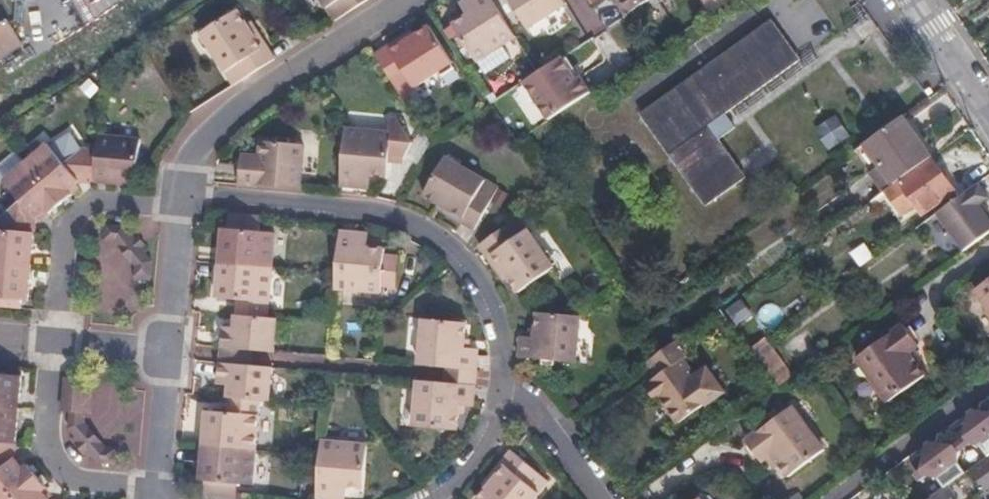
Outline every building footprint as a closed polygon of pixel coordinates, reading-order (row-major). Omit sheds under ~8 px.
[(336,21),(368,0),(323,0),(336,21)] [(492,0),(467,0),(474,12),(467,16),(453,26),(477,62),(516,37),(492,0)] [(474,12),(467,0),(460,5),(467,16),(474,12)] [(528,29),(567,4),(565,0),(509,0),(528,29)] [(576,1),(587,32),(598,27),(588,0),(579,0),(576,1)] [(651,0),(620,0),(629,14),(651,0)] [(247,24),(237,10),(201,33),(234,85),(275,59),(258,33),(254,36),(247,24)] [(7,19),(0,23),(0,60),(24,46),(7,19)] [(251,22),(247,24),(254,36),(258,33),(251,22)] [(797,60),(771,23),(644,115),(707,203),(743,177),(706,125),(797,60)] [(407,92),(453,62),(430,26),(415,35),(404,42),(401,38),(375,55),(401,95),(407,92)] [(412,31),(401,38),(404,42),(415,35),(412,31)] [(609,31),(573,51),(589,81),(626,60),(609,31)] [(551,119),(593,92),(568,54),(526,81),(551,119)] [(414,104),(407,92),(401,95),(409,107),(414,104)] [(851,137),(836,115),(815,129),(830,151),(851,137)] [(885,192),(933,158),(903,117),(866,144),(881,165),(870,173),(885,193),(885,192)] [(346,129),(341,186),(362,188),(363,174),(371,175),(388,177),(390,157),(405,158),(414,144),(399,120),(391,119),(389,133),(346,129)] [(97,150),(95,182),(112,184),(112,180),(137,182),(141,139),(98,136),(97,150)] [(242,163),(240,185),(301,190),(305,145),(262,141),(261,156),(260,165),(242,163)] [(47,143),(26,162),(61,204),(73,195),(70,190),(80,181),(95,182),(97,150),(83,149),(66,165),(47,143)] [(260,165),(261,156),(243,154),(242,163),(260,165)] [(499,188),(446,157),(424,195),(439,204),(451,211),(448,215),(475,230),(499,188)] [(924,215),(957,192),(933,158),(885,192),(903,216),(917,206),(924,215)] [(26,162),(4,180),(21,201),(3,214),(1,230),(35,233),(36,218),(46,210),(49,214),(61,204),(26,162)] [(363,174),(362,188),(370,189),(371,175),(363,174)] [(988,234),(988,219),(979,206),(988,198),(979,184),(939,213),(965,251),(988,234)] [(436,208),(448,215),(451,211),(439,204),(436,208)] [(220,263),(273,268),(276,233),(259,231),(261,216),(231,214),(230,228),(223,228),(220,263)] [(519,293),(555,268),(519,218),(479,246),(497,271),(501,268),(509,279),(519,293)] [(0,229),(0,264),(32,267),(35,233),(1,230),(0,229)] [(361,233),(340,231),(335,288),(381,292),(382,283),(384,255),(385,249),(368,247),(360,246),(361,233)] [(369,233),(361,233),(360,246),(368,247),(369,233)] [(142,236),(105,237),(107,314),(144,313),(142,236)] [(852,251),(861,267),(876,259),(868,243),(852,251)] [(397,284),(400,256),(384,255),(382,283),(397,284)] [(236,315),(268,318),(273,268),(220,263),(217,298),(237,300),(236,315)] [(22,308),(22,300),(28,300),(32,267),(0,264),(0,306),(22,308)] [(501,268),(497,271),(505,282),(509,279),(501,268)] [(975,291),(988,309),(988,281),(975,291)] [(739,326),(750,318),(738,302),(727,310),(739,326)] [(779,304),(760,308),(763,327),(783,323),(779,304)] [(724,332),(732,327),(720,310),(712,316),(724,332)] [(521,337),(520,358),(577,363),(581,316),(537,313),(536,329),(535,338),(530,337),(521,337)] [(253,351),(274,353),(277,318),(268,318),(236,315),(235,327),(224,326),(222,348),(253,351)] [(445,367),(477,370),(478,349),(470,348),(464,348),(465,339),(466,323),(423,319),(419,365),(445,367)] [(890,402),(926,376),(917,363),(910,353),(914,350),(920,346),(904,324),(857,359),(890,402)] [(777,389),(792,377),(765,339),(749,350),(777,389)] [(679,424),(712,400),(684,360),(690,356),(679,340),(664,351),(649,362),(660,377),(651,384),(679,424)] [(220,363),(252,366),(253,351),(222,348),(220,363)] [(922,360),(914,350),(910,353),(917,363),(922,360)] [(261,401),(270,401),(273,368),(252,366),(220,363),(218,385),(230,386),(229,398),(261,401)] [(475,385),(477,370),(445,367),(444,382),(475,385)] [(18,410),(21,375),(0,374),(0,409),(18,410)] [(86,413),(89,413),(91,380),(69,378),(66,411),(71,412),(86,413)] [(474,406),(475,385),(444,382),(418,380),(417,395),(415,425),(414,427),(458,430),(459,414),(460,405),(465,406),(474,406)] [(405,424),(415,425),(417,395),(407,394),(401,398),(400,419),(405,424)] [(204,446),(256,450),(261,401),(229,398),(228,412),(207,410),(204,446)] [(788,478),(825,450),(793,407),(746,442),(762,462),(767,459),(771,456),(779,466),(788,478)] [(15,444),(18,410),(0,409),(0,443),(15,444)] [(975,410),(969,415),(966,437),(955,446),(932,442),(926,447),(923,470),(928,477),(939,478),(946,488),(950,485),(967,473),(960,464),(960,453),(972,445),(983,447),(988,455),(988,412),(975,410)] [(316,498),(331,498),(337,498),(339,486),(347,486),(364,488),(368,444),(321,440),(316,498)] [(37,477),(27,466),(23,470),(14,459),(15,444),(0,443),(0,498),(10,498),(37,477)] [(988,457),(988,455),(983,447),(972,445),(960,453),(960,464),(967,473),(971,470),(988,457)] [(206,496),(235,498),(237,484),(253,485),(256,450),(204,446),(201,480),(207,481),(206,496)] [(549,482),(527,463),(512,450),(492,474),(496,477),(487,487),(477,498),(534,498),(549,482)] [(775,469),(779,466),(771,456),(767,459),(775,469)] [(971,470),(987,493),(988,492),(988,457),(971,470)] [(925,480),(928,477),(923,470),(919,473),(925,480)] [(496,477),(492,474),(484,484),(487,487),(496,477)] [(42,492),(47,488),(37,477),(10,498),(48,498),(42,492)] [(955,498),(959,496),(950,485),(946,488),(942,491),(948,498),(955,498)] [(337,498),(346,498),(347,486),(339,486),(337,498)]
